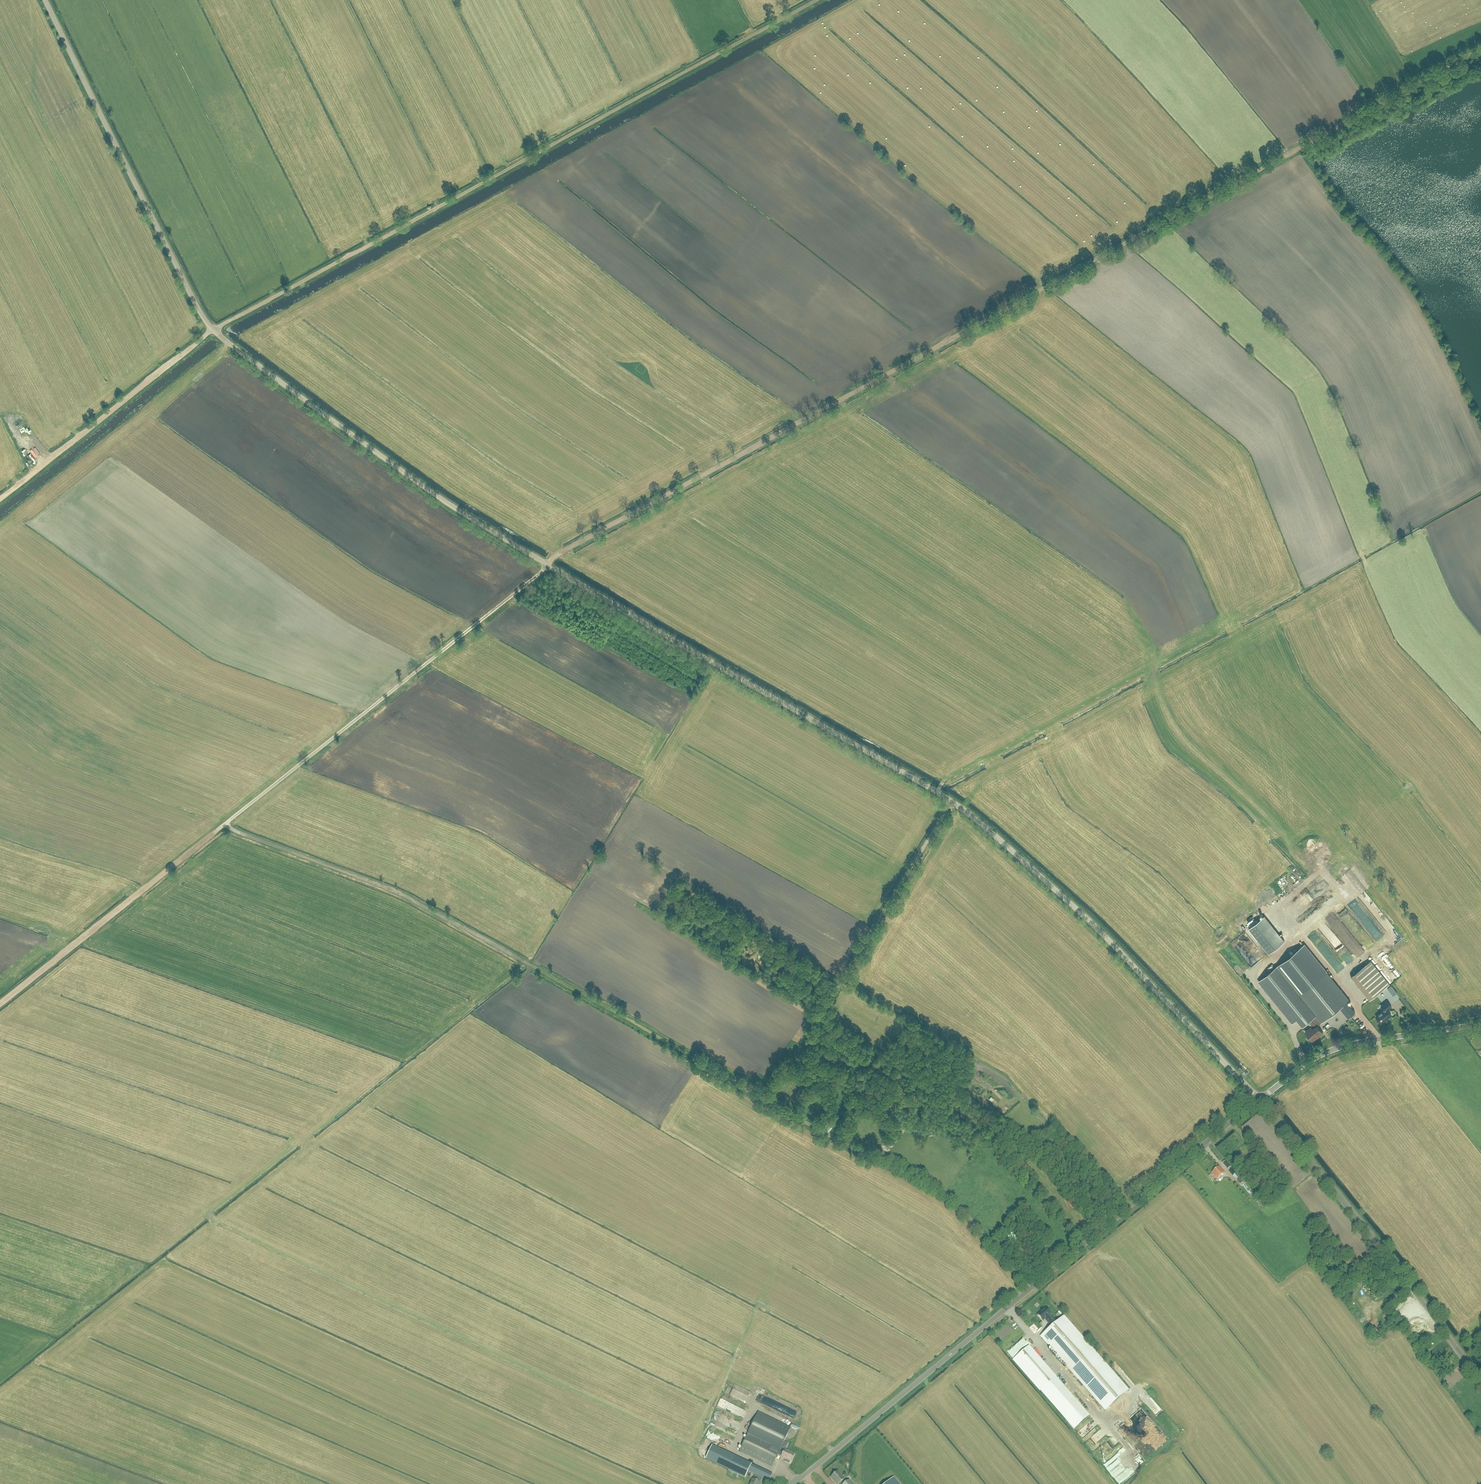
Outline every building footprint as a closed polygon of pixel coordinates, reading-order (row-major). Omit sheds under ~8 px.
[(1257,922),(1249,928),(1269,953),(1277,947),(1285,941),(1264,916),(1257,922)] [(1341,959),(1367,938),(1361,931),(1335,951),(1341,959)] [(1304,943),(1259,981),(1292,1022),(1297,1018),(1303,1025),(1305,1023),(1308,1024),(1310,1023),(1312,1025),(1305,1030),(1313,1040),(1316,1037),(1317,1037),(1323,1032),(1317,1025),(1340,1007),(1346,1001),(1349,999),(1304,943)] [(1336,952),(1325,957),(1328,963),(1339,958),(1336,952)] [(1371,960),(1351,976),(1370,999),(1389,983),(1371,960)] [(1346,1001),(1340,1007),(1344,1012),(1348,1017),(1351,1015),(1355,1012),(1352,1009),(1351,1007),(1349,1005),(1346,1001)] [(1381,1023),(1384,1020),(1385,1022),(1389,1019),(1388,1017),(1391,1015),(1387,1010),(1392,1006),(1387,1001),(1380,1006),(1384,1010),(1376,1016),(1381,1023)] [(774,1053),(771,1057),(778,1062),(783,1055),(779,1053),(778,1055),(774,1053)] [(810,1084),(814,1077),(804,1071),(800,1078),(810,1084)] [(763,1076),(760,1082),(765,1085),(768,1078),(763,1076)] [(1217,1180),(1225,1173),(1219,1167),(1212,1173),(1217,1180)] [(1240,1185),(1244,1182),(1232,1168),(1228,1171),(1240,1185)] [(1072,1204),(1066,1197),(1063,1200),(1069,1206),(1072,1210),(1075,1207),(1072,1203),(1072,1204)] [(1051,1314),(1045,1309),(1043,1310),(1041,1312),(1037,1315),(1043,1322),(1045,1320),(1046,1321),(1050,1326),(1055,1321),(1050,1315),(1051,1314)] [(1105,1410),(1128,1391),(1063,1317),(1041,1336),(1105,1410)] [(1074,1430),(1089,1417),(1029,1347),(1013,1360),(1074,1430)] [(731,1414),(735,1408),(720,1400),(716,1407),(731,1414)] [(735,1408),(732,1415),(743,1419),(746,1412),(735,1408)] [(791,1428),(758,1412),(739,1452),(771,1467),(777,1455),(781,1457),(780,1458),(783,1459),(785,1459),(784,1462),(789,1464),(790,1461),(790,1462),(794,1454),(784,1449),(787,1444),(784,1442),(791,1428)] [(765,1471),(712,1446),(706,1460),(728,1470),(730,1466),(743,1471),(743,1470),(755,1475),(761,1478),(765,1471)] [(769,1482),(772,1475),(765,1471),(761,1478),(762,1478),(769,1482)] [(838,1472),(830,1478),(836,1483),(852,1483),(849,1480),(846,1482),(838,1472)] [(762,1478),(761,1478),(755,1475),(753,1480),(752,1479),(750,1483),(760,1483),(762,1478)]
